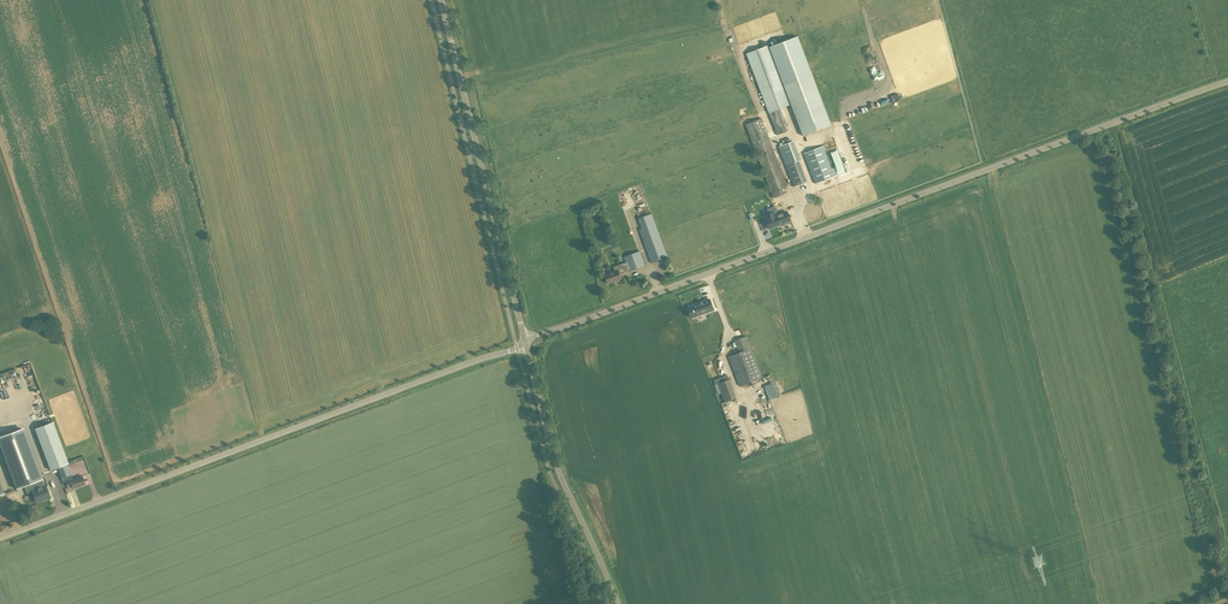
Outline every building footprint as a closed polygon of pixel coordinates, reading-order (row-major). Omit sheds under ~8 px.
[(797,32),(768,43),(800,127),(803,136),(831,125),(797,32)] [(769,113),(778,135),(789,131),(781,108),(790,105),(768,45),(746,54),(769,113)] [(875,85),(886,82),(881,64),(870,68),(875,85)] [(898,93),(891,96),(893,102),(895,102),(900,100),(898,93)] [(784,194),(782,189),(788,186),(770,140),(762,118),(745,124),(754,147),(773,198),(784,194)] [(793,141),(778,147),(794,187),(807,182),(799,160),(801,160),(793,141)] [(823,146),(803,154),(815,184),(835,176),(823,146)] [(790,221),(787,212),(773,217),(772,213),(765,216),(766,219),(765,220),(769,229),(777,226),(790,221)] [(642,228),(639,229),(652,263),(668,257),(652,213),(639,218),(642,228)] [(625,262),(628,270),(629,271),(645,265),(642,256),(625,262)] [(618,270),(605,275),(608,284),(622,279),(618,270)] [(709,299),(692,305),(696,316),(713,309),(709,299)] [(739,352),(728,357),(740,386),(763,377),(747,335),(734,340),(739,352)] [(729,379),(718,384),(725,402),(736,398),(729,379)] [(773,382),(764,386),(769,399),(779,396),(773,382)] [(35,429),(50,470),(58,468),(62,478),(71,475),(67,464),(69,464),(53,422),(35,429)] [(46,486),(42,487),(39,480),(44,479),(37,462),(35,463),(22,429),(0,437),(0,445),(16,489),(29,484),(36,502),(50,497),(46,486)] [(87,479),(86,474),(71,480),(70,478),(65,480),(68,488),(72,486),(73,488),(85,484),(84,480),(87,479)]
